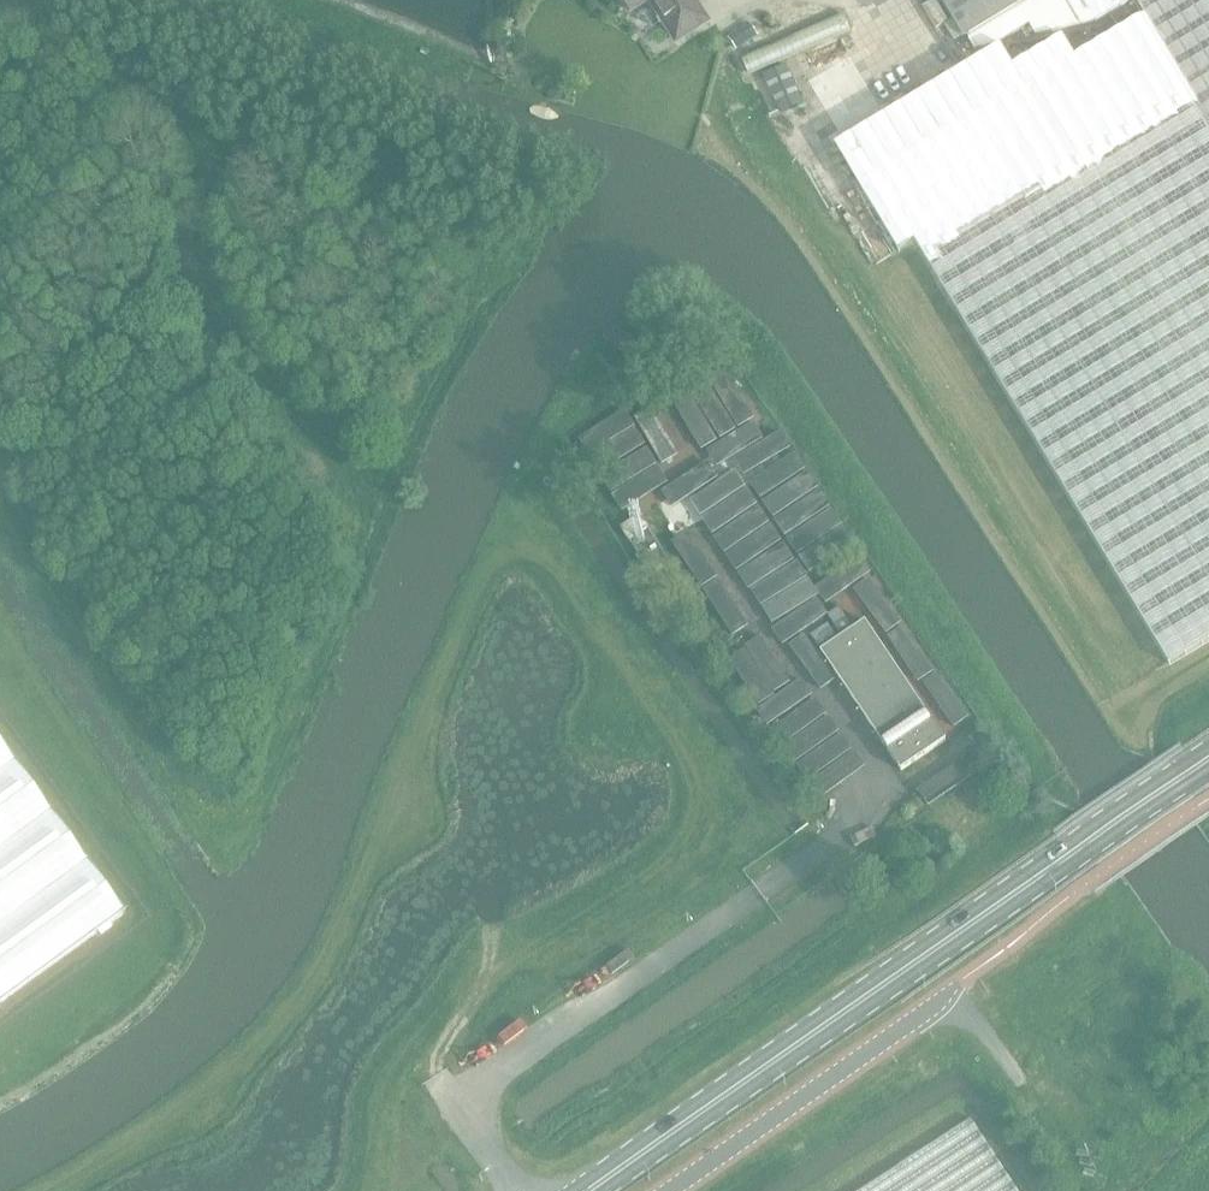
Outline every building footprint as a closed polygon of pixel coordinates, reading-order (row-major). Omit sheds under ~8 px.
[(633,12),(638,21),(657,9),(678,44),(711,23),(698,1),(692,4),(690,0),(625,0),(633,12)] [(857,188),(895,253),(912,242),(1166,662),(1208,636),(1208,0),(1139,0),(1148,14),(1075,57),(857,188)] [(966,38),(974,50),(990,48),(1027,26),(1034,36),(1081,27),(1097,20),(1085,0),(943,0),(966,38)] [(1097,20),(1131,0),(1085,0),(1097,20)] [(948,24),(933,1),(920,9),(935,32),(948,24)] [(750,25),(727,38),(734,51),(757,38),(750,25)] [(1002,47),(834,148),(857,188),(1075,57),(1063,37),(1013,66),(1002,47)] [(801,104),(785,67),(762,77),(778,114),(801,104)] [(677,536),(708,516),(689,484),(657,504),(677,536)] [(641,515),(621,528),(628,540),(649,527),(641,515)] [(899,773),(944,743),(865,623),(820,653),(899,773)] [(817,648),(835,636),(827,625),(809,637),(817,648)] [(123,912),(0,744),(0,1002),(123,912)] [(965,1119),(859,1190),(1014,1190),(965,1119)]
